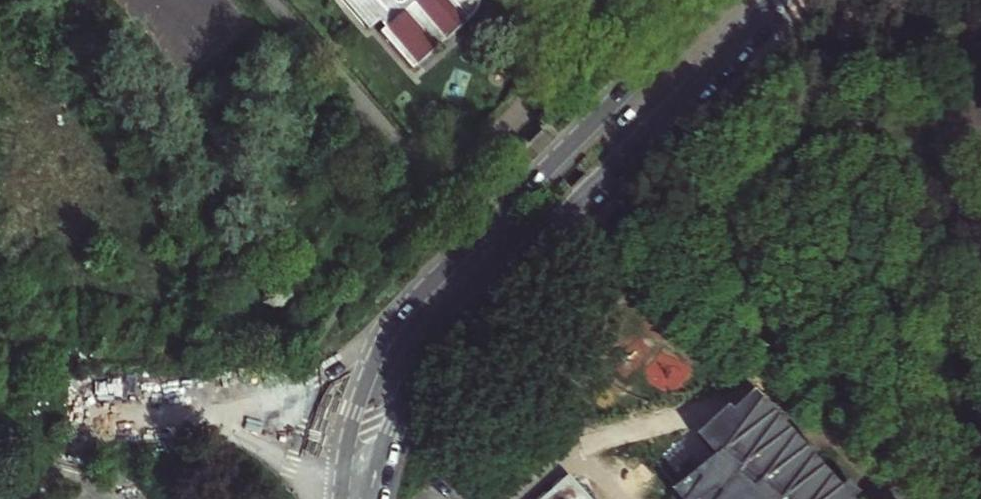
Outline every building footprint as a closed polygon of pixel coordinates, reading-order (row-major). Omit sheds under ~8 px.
[(338,4),(367,35),(376,27),(383,34),(378,38),(411,73),(415,70),(435,53),(434,52),(442,44),(443,45),(462,27),(467,21),(470,17),(472,13),(473,11),(474,5),(474,1),(474,0),(342,0),(340,2),(338,2),(338,4)] [(784,429),(759,399),(735,420),(731,417),(699,444),(715,466),(673,498),(674,498),(857,498),(849,491),(845,498),(784,429)] [(570,485),(568,486),(561,485),(555,491),(554,498),(584,498),(570,485)]
